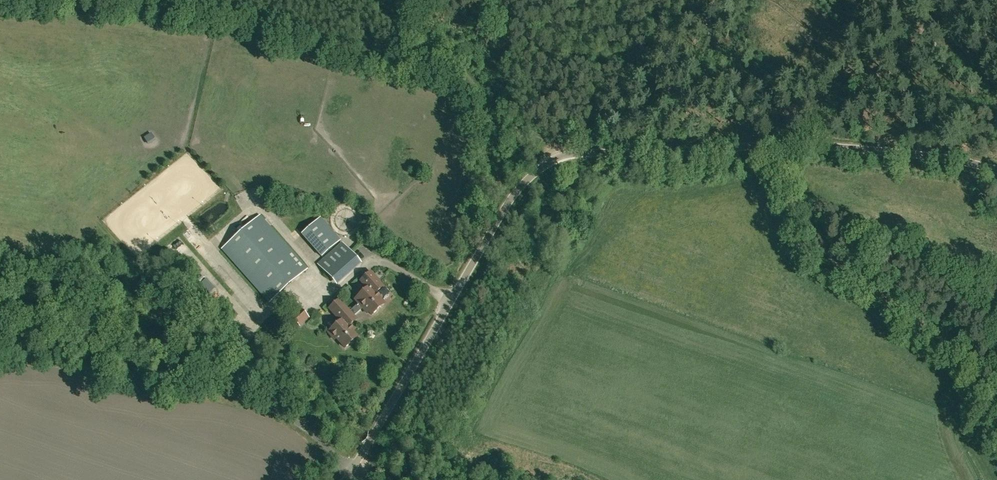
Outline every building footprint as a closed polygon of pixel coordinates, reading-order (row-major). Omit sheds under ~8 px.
[(270,302),(307,269),(260,215),(222,249),(270,302)] [(322,257),(340,240),(320,217),(302,234),(322,257)] [(352,310),(356,314),(363,308),(367,313),(369,312),(372,315),(384,304),(375,294),(383,286),(371,272),(361,281),(367,289),(357,298),(355,300),(359,304),(352,310)] [(356,314),(352,310),(350,312),(339,300),(329,309),(341,322),(330,331),(329,333),(335,340),(337,338),(345,348),(357,337),(348,327),(349,326),(348,324),(355,317),(354,316),(356,314)] [(300,308),(290,317),(298,326),(309,318),(300,308)]
